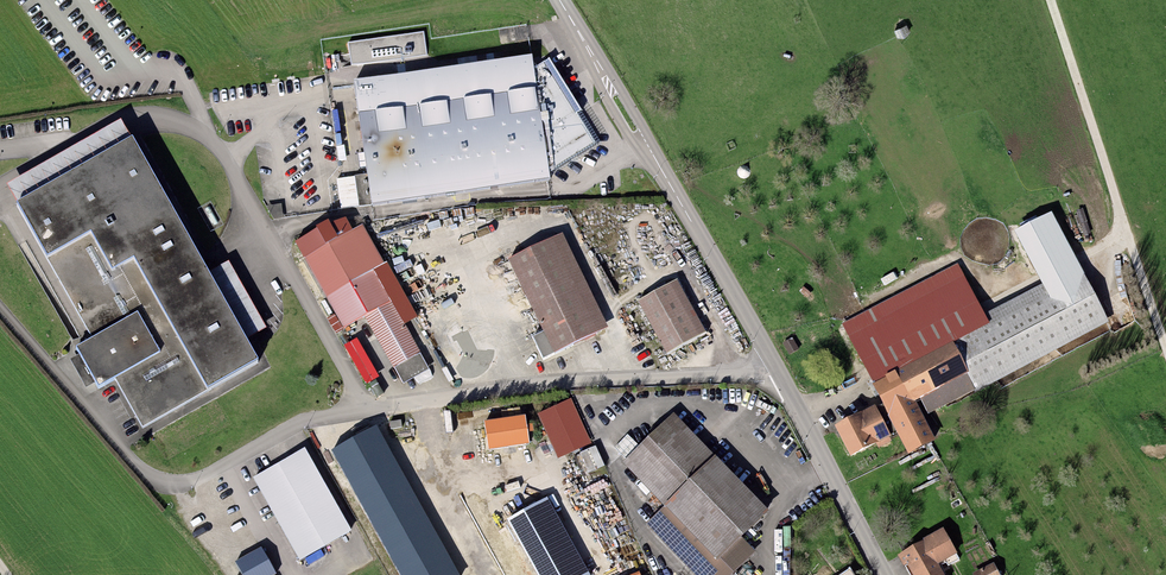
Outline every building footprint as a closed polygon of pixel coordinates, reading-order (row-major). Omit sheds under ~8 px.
[(424,31),(348,42),(351,66),(427,55),(424,31)] [(532,54),(353,79),(367,173),(355,175),(359,205),(549,177),(549,172),(596,143),(544,61),(534,68),(532,54)] [(116,380),(143,429),(259,363),(134,141),(17,207),(93,340),(77,350),(99,389),(116,380)] [(346,329),(365,318),(394,367),(420,353),(391,302),(405,295),(387,263),(384,264),(362,228),(352,232),(347,222),(321,229),(299,243),(346,329)] [(554,247),(513,266),(545,333),(532,339),(543,362),(597,336),(554,247)] [(960,280),(879,321),(896,355),(977,314),(960,280)] [(677,289),(644,306),(667,353),(700,337),(677,289)] [(948,346),(869,387),(881,410),(867,417),(866,414),(834,431),(849,461),(895,437),(906,459),(931,446),(918,420),(910,404),(963,377),(948,346)] [(910,404),(918,420),(972,393),(963,377),(910,404)] [(589,443),(570,401),(539,415),(558,457),(589,443)] [(488,449),(528,444),(525,415),(485,420),(488,449)] [(626,462),(667,505),(648,524),(697,574),(729,574),(734,571),(718,555),(764,511),(674,417),(626,462)] [(390,422),(391,429),(402,428),(401,421),(390,422)] [(375,430),(337,451),(407,574),(455,574),(375,430)] [(1049,437),(1034,446),(1040,456),(1055,446),(1049,437)] [(595,448),(574,458),(583,475),(603,465),(595,448)] [(258,478),(301,557),(348,531),(305,452),(258,478)] [(510,525),(537,574),(583,574),(545,506),(510,525)] [(899,557),(909,574),(939,574),(934,566),(941,562),(929,541),(899,557)] [(243,574),(274,574),(260,551),(237,564),(243,574)] [(974,574),(994,574),(990,567),(974,574)]
